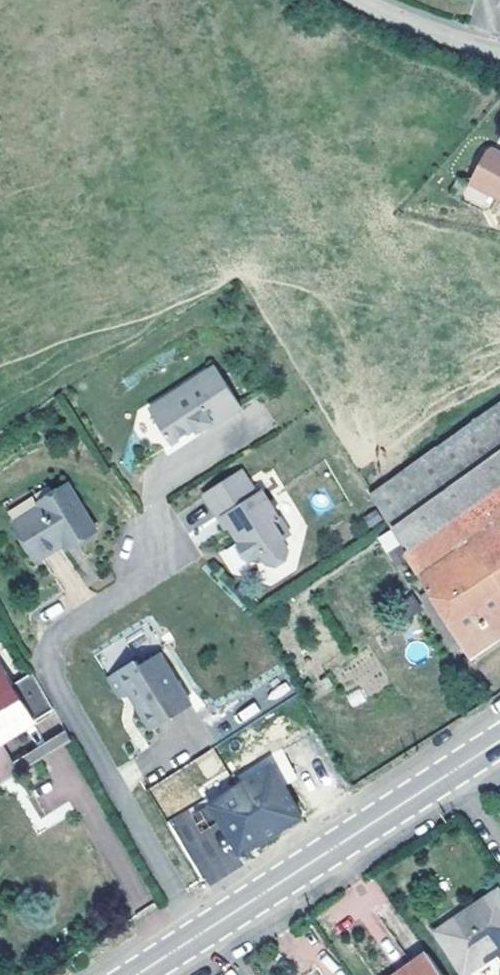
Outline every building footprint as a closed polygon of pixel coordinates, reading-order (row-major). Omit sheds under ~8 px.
[(492,153),(479,181),(499,192),(499,148),(492,153)] [(244,404),(218,364),(153,406),(175,440),(200,424),(202,428),(207,426),(217,419),(218,421),(244,404)] [(373,494),(381,507),(394,526),(409,550),(454,519),(480,556),(491,548),(499,561),(499,405),(373,494)] [(280,515),(264,489),(258,493),(243,469),(207,492),(222,516),(226,513),(230,519),(234,525),(242,539),(239,541),(250,560),(263,552),(270,562),(278,563),(288,557),(289,550),(283,540),(286,537),(275,518),(280,515)] [(94,531),(66,484),(37,501),(40,506),(12,523),(34,559),(61,542),(65,540),(70,537),(73,543),(94,531)] [(388,529),(394,526),(381,507),(377,511),(388,529)] [(230,519),(226,513),(222,516),(230,527),(234,525),(230,519)] [(292,534),(280,515),(275,518),(286,537),(292,534)] [(409,550),(445,608),(467,642),(473,652),(499,634),(499,561),(491,548),(480,556),(454,519),(409,550)] [(73,543),(70,537),(65,540),(61,542),(65,548),(73,543)] [(467,642),(445,608),(434,615),(456,649),(467,642)] [(185,695),(158,654),(138,666),(134,660),(107,678),(120,698),(127,693),(151,729),(171,716),(165,708),(185,695)] [(32,674),(13,686),(0,665),(0,777),(14,767),(13,764),(1,743),(54,711),(32,674)] [(190,703),(185,695),(165,708),(171,716),(190,703)] [(0,777),(0,785),(71,741),(66,732),(13,764),(14,767),(0,777)] [(211,748),(194,759),(207,778),(224,767),(211,748)] [(274,764),(210,804),(241,856),(282,830),(304,816),(274,764)] [(437,931),(464,973),(468,970),(471,974),(497,974),(498,974),(499,965),(499,960),(495,952),(499,949),(499,893),(498,891),(437,931)] [(426,953),(394,974),(442,974),(426,953)]
